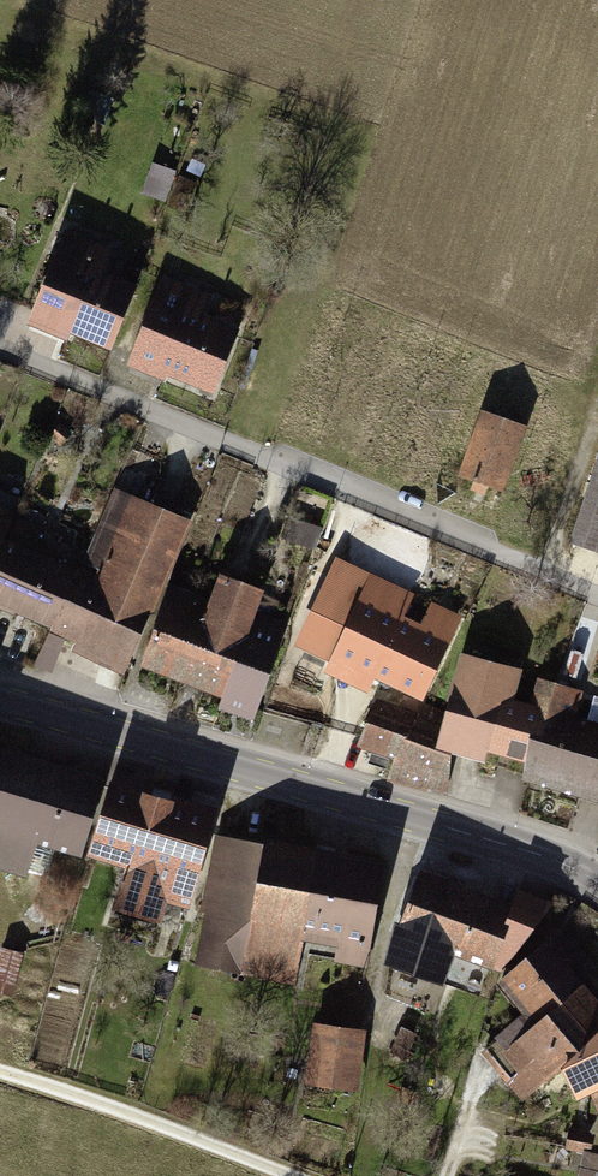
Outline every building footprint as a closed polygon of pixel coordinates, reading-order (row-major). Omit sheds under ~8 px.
[(104,251),(58,232),(19,323),(99,357),(128,288),(95,274),(104,251)] [(242,308),(155,273),(116,365),(206,398),(242,308)] [(521,429),(474,412),(449,480),(497,497),(521,429)] [(563,544),(597,556),(597,444),(563,544)] [(277,629),(242,616),(252,593),(204,577),(193,600),(160,588),(184,524),(117,495),(77,568),(5,535),(14,516),(0,509),(0,619),(116,679),(122,667),(239,722),(277,629)] [(402,593),(339,564),(289,649),(414,699),(456,621),(432,611),(421,631),(389,617),(402,593)] [(567,718),(575,691),(531,680),(522,705),(506,700),(512,668),(448,656),(427,709),(403,699),(392,712),(370,704),(350,747),(382,762),(376,781),(439,797),(448,757),(469,761),(474,751),(516,764),(511,783),(597,806),(597,727),(567,718)] [(21,877),(31,845),(68,857),(91,782),(0,754),(0,870),(21,877)] [(209,812),(94,779),(72,858),(114,870),(103,910),(154,924),(159,903),(181,909),(209,812)] [(376,863),(214,840),(195,969),(294,983),(300,945),(330,949),(329,961),(361,966),(376,863)] [(495,905),(406,874),(374,964),(440,987),(450,959),(493,974),(542,905),(509,888),(495,905)] [(540,941),(480,988),(502,1015),(473,1037),(522,1101),(550,1080),(584,1124),(597,1113),(597,1014),(540,941)] [(359,1031),(304,1026),(299,1086),(354,1090),(359,1031)] [(568,1126),(560,1154),(579,1159),(574,1175),(597,1175),(597,1133),(568,1126)]
